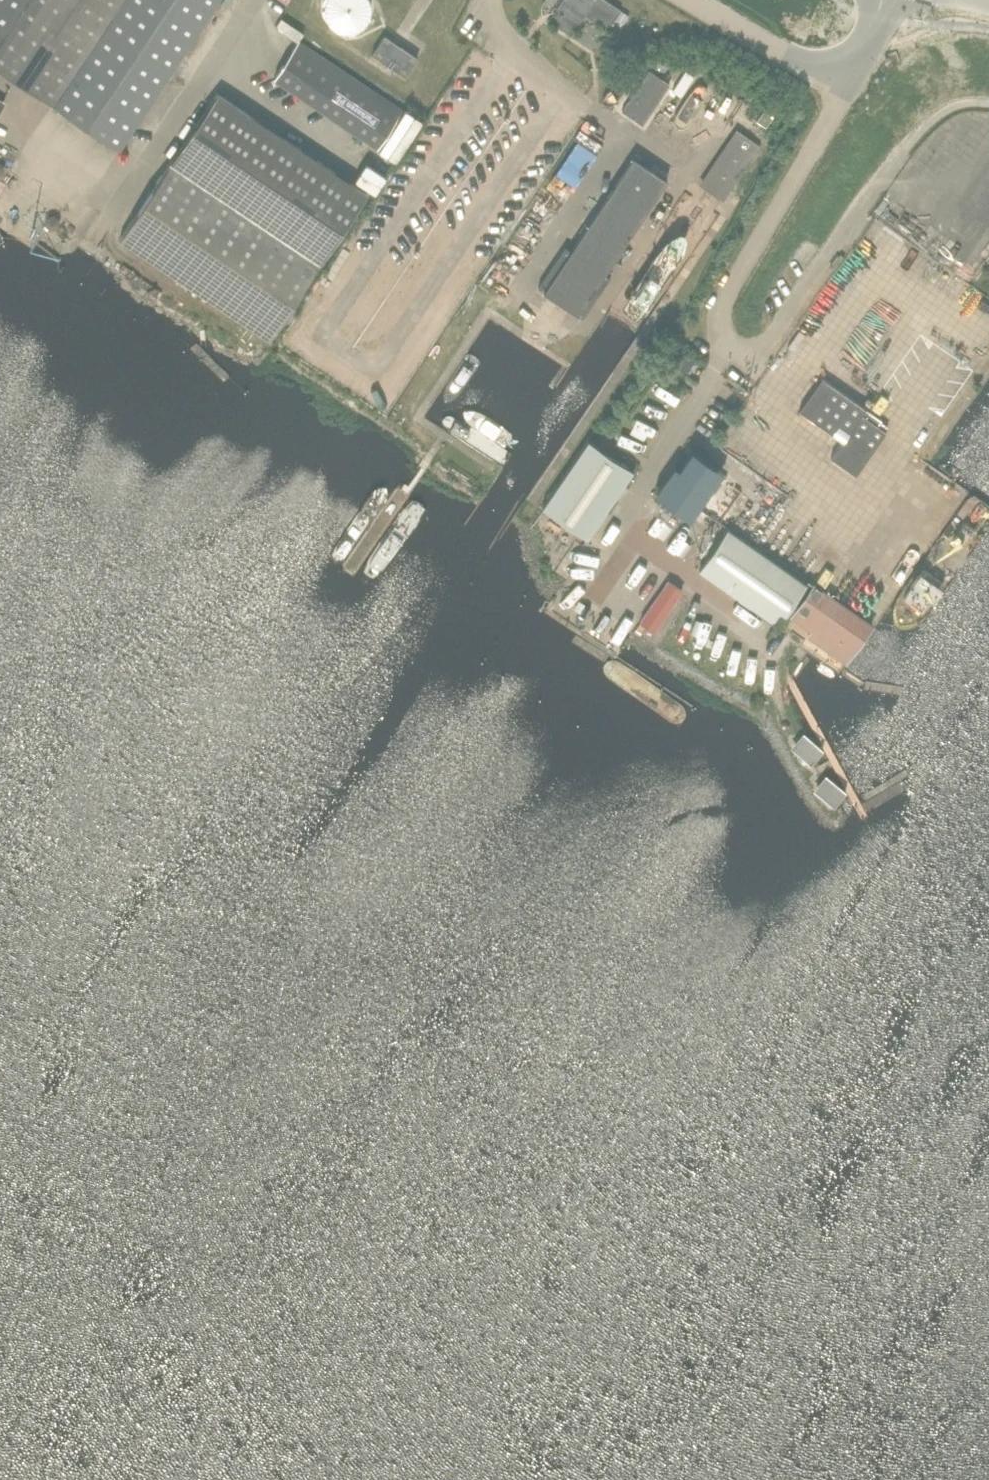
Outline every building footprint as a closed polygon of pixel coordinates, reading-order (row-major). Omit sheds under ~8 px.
[(119,148),(218,0),(0,0),(0,68),(119,148)] [(323,4),(324,9),(325,13),(328,17),(331,20),(334,23),(338,25),(343,26),(347,27),(352,26),(356,25),(360,22),(364,19),(366,16),(368,12),(370,7),(370,3),(369,0),(324,0),(323,4)] [(554,22),(570,34),(584,13),(607,28),(620,8),(608,0),(565,0),(568,1),(562,10),(560,9),(558,12),(560,13),(554,22)] [(405,75),(417,56),(384,34),(371,53),(405,75)] [(402,108),(298,39),(273,77),(376,146),(402,108)] [(642,123),(669,83),(648,69),(622,109),(642,123)] [(270,338),(319,264),(367,192),(217,91),(119,237),(270,338)] [(765,125),(772,115),(763,109),(756,119),(765,125)] [(698,183),(722,199),(759,145),(736,128),(698,183)] [(576,312),(582,316),(610,275),(604,271),(666,179),(632,156),(570,249),(564,245),(536,285),(543,290),(576,312)] [(54,214),(48,215),(44,219),(45,225),(50,229),(56,228),(59,224),(58,217),(54,214)] [(695,360),(678,348),(666,365),(683,377),(695,360)] [(821,377),(799,408),(798,409),(832,432),(838,423),(848,430),(830,456),(855,473),(886,429),(877,423),(881,418),(872,412),(821,377)] [(541,506),(588,537),(633,470),(587,438),(541,506)] [(667,476),(657,491),(690,514),(692,510),(707,490),(720,470),(692,450),(680,467),(675,462),(666,475),(667,476)] [(777,623),(806,581),(728,527),(699,568),(777,623)] [(682,589),(667,578),(639,620),(654,630),(682,589)] [(809,629),(805,635),(845,663),(873,623),(813,581),(789,616),(809,629)] [(804,734),(794,745),(811,760),(821,749),(804,734)] [(844,791),(827,776),(817,788),(835,802),(844,791)]
